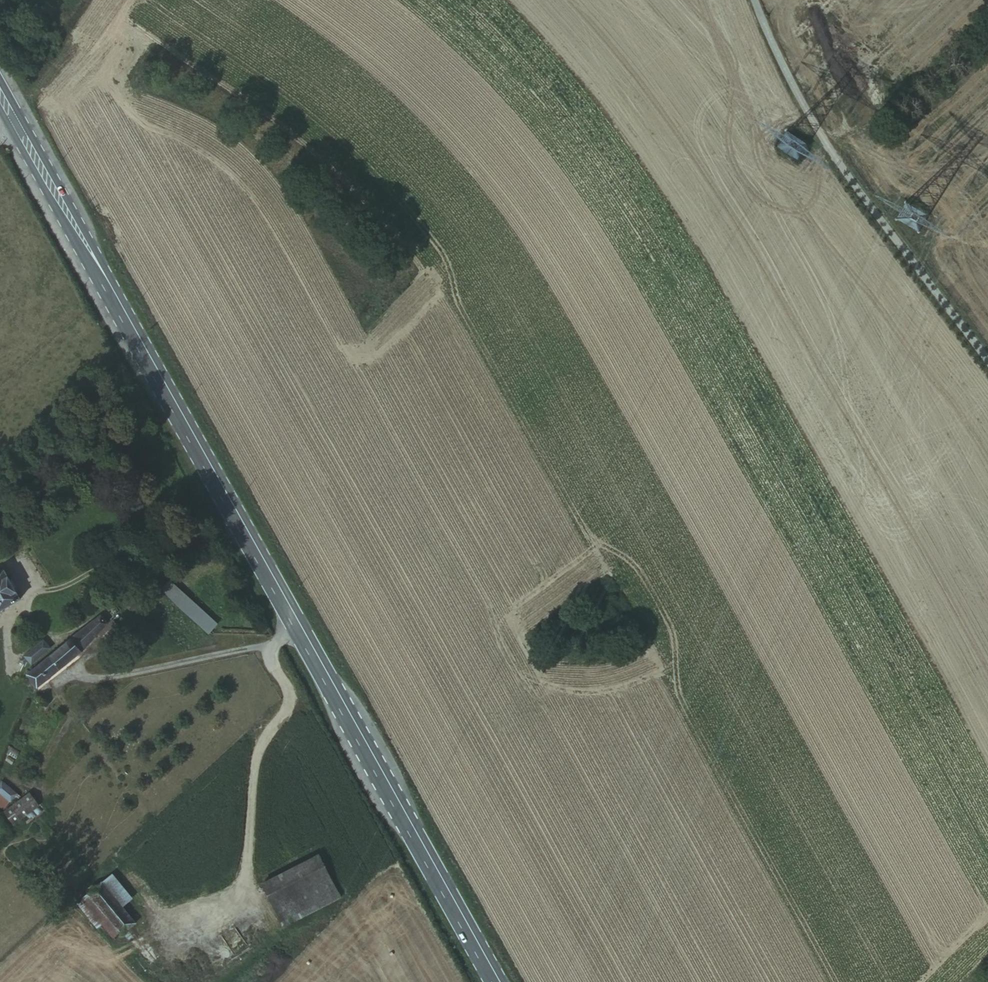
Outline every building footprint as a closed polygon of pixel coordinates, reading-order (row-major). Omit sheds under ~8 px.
[(3,573),(0,575),(0,611),(18,600),(3,573)] [(218,625),(169,582),(160,591),(209,635),(218,625)] [(126,615),(136,603),(126,594),(115,605),(126,615)] [(84,645),(99,627),(93,619),(65,643),(74,656),(84,645)] [(31,662),(47,649),(38,641),(19,657),(22,662),(27,658),(31,662)] [(30,691),(74,656),(65,643),(21,679),(30,691)] [(17,794),(3,785),(0,789),(0,797),(11,804),(17,794)] [(20,829),(45,810),(36,797),(10,817),(20,829)] [(341,899),(320,854),(299,864),(321,909),(341,899)] [(321,909),(299,864),(264,882),(286,926),(321,909)] [(130,902),(110,878),(101,885),(120,910),(130,902)] [(133,925),(120,910),(101,885),(87,897),(99,911),(119,936),(133,925)] [(99,911),(87,897),(82,900),(93,915),(99,911)]
